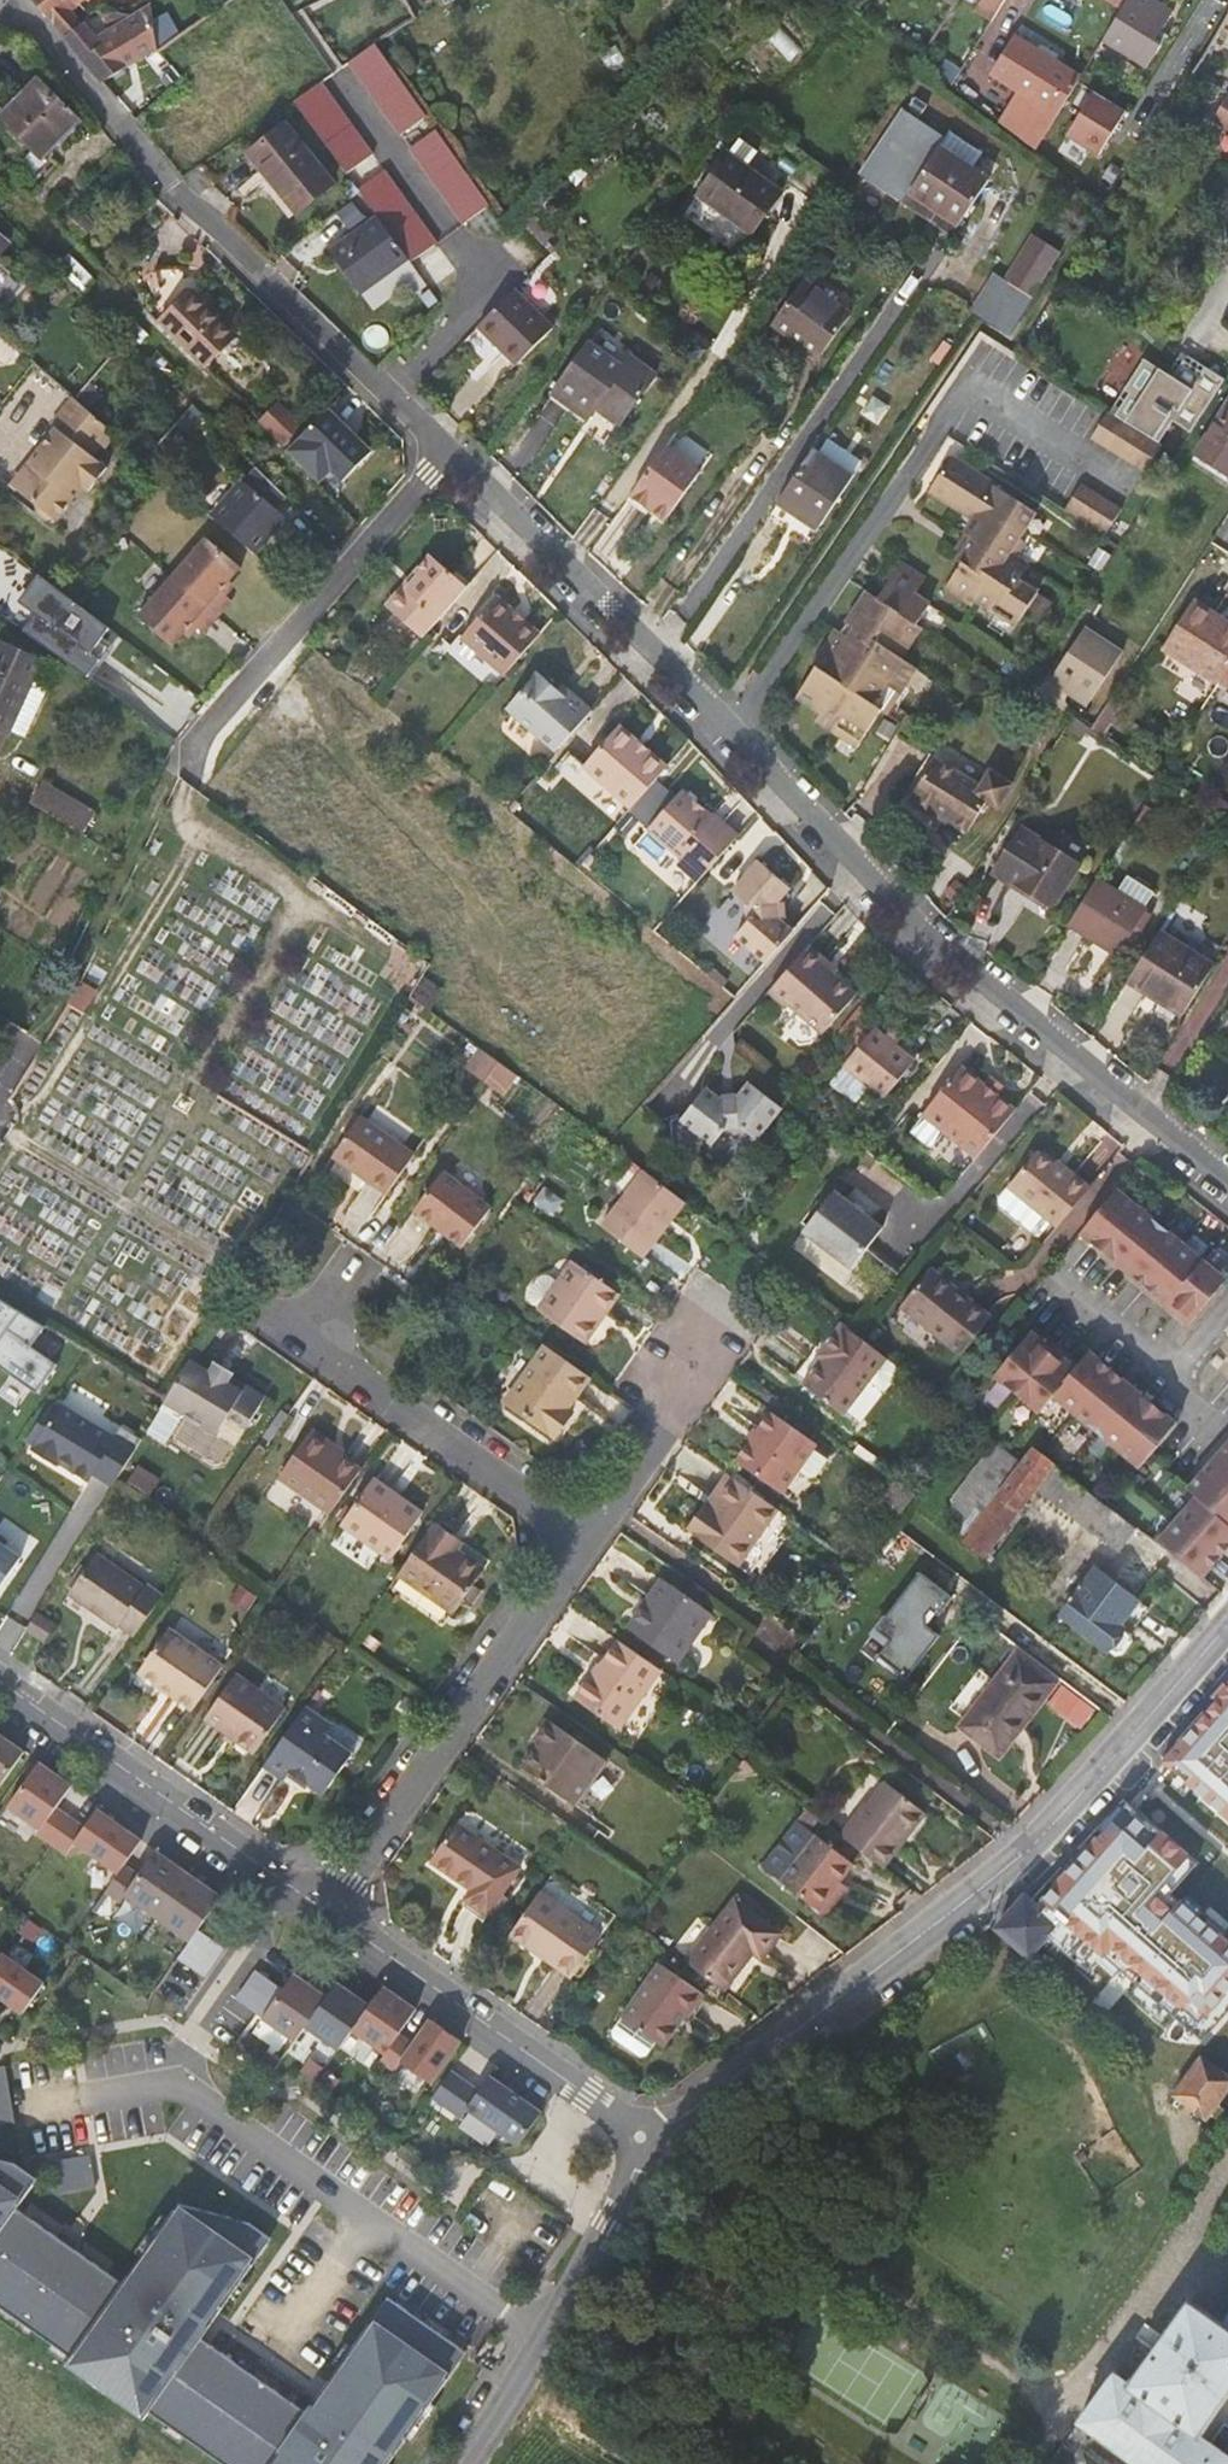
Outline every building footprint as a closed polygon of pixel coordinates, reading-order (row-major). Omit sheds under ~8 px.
[(65,38),(82,25),(71,12),(86,0),(34,0),(65,38)] [(151,4),(151,0),(143,0),(123,12),(124,15),(131,16),(151,4)] [(992,20),(999,8),(1003,0),(982,0),(976,11),(992,20)] [(1142,68),(1148,72),(1171,35),(1168,34),(1184,8),(1171,0),(1128,0),(1124,7),(1113,23),(1101,42),(1142,68)] [(102,83),(158,50),(151,4),(131,16),(124,15),(101,11),(100,13),(110,29),(97,38),(84,23),(82,25),(65,38),(102,83)] [(1000,123),(1036,151),(1080,78),(1015,37),(992,74),(1019,92),(1000,123)] [(400,136),(426,118),(375,44),(348,63),(400,136)] [(936,73),(952,84),(960,70),(944,60),(936,73)] [(163,74),(172,85),(180,78),(171,67),(163,74)] [(39,81),(68,110),(77,101),(51,69),(39,81)] [(0,115),(0,120),(41,160),(80,122),(68,110),(39,81),(37,78),(0,115)] [(347,174),(373,155),(321,83),(295,101),(347,174)] [(1069,137),(1100,156),(1126,113),(1095,94),(1069,137)] [(1227,130),(1227,95),(1212,120),(1227,130)] [(908,113),(865,177),(902,202),(908,193),(958,226),(989,181),(973,170),(939,147),(945,138),(908,113)] [(333,184),(284,124),(248,154),(297,214),(333,184)] [(462,225),(489,206),(435,131),(409,150),(462,225)] [(939,147),(973,170),(983,154),(949,131),(945,138),(939,147)] [(740,139),(728,154),(747,168),(758,152),(740,139)] [(728,154),(697,196),(751,236),(782,194),(747,168),(728,154)] [(408,258),(411,262),(436,244),(384,172),(359,190),(378,217),(408,258)] [(349,202),(363,221),(374,213),(359,193),(349,202)] [(908,193),(902,202),(952,235),(958,226),(908,193)] [(66,226),(80,241),(94,227),(80,212),(66,226)] [(525,226),(551,253),(556,249),(548,241),(553,236),(534,216),(525,226)] [(378,217),(330,252),(360,293),(408,258),(378,217)] [(10,243),(0,236),(0,255),(10,243)] [(1218,271),(1227,277),(1227,254),(1218,271)] [(56,270),(81,295),(94,281),(69,256),(56,270)] [(1018,276),(1031,284),(1042,267),(1029,259),(1018,276)] [(0,265),(0,294),(14,277),(0,265)] [(800,284),(771,325),(817,358),(845,317),(800,284)] [(159,323),(204,368),(236,336),(191,291),(159,323)] [(514,291),(479,329),(518,365),(553,329),(514,291)] [(931,360),(939,366),(952,347),(944,341),(931,360)] [(588,345),(553,393),(588,418),(596,408),(622,427),(659,377),(633,357),(622,371),(588,345)] [(1161,445),(1176,455),(1223,382),(1203,369),(1200,374),(1182,363),(1172,379),(1141,359),(1122,390),(1127,393),(1113,415),(1108,412),(1091,439),(1144,472),(1161,445)] [(284,402),(267,418),(288,440),(305,423),(284,402)] [(49,521),(52,523),(80,490),(86,495),(105,473),(91,460),(99,450),(111,436),(73,403),(50,430),(54,434),(36,456),(23,470),(11,484),(12,492),(32,509),(32,517),(40,523),(49,521)] [(1195,455),(1227,476),(1227,403),(1195,455)] [(331,404),(288,450),(322,482),(332,470),(344,481),(377,447),(331,404)] [(188,435),(205,417),(193,405),(176,424),(188,435)] [(115,439),(111,436),(99,450),(103,453),(115,439)] [(811,535),(857,464),(825,443),(820,450),(815,457),(808,453),(772,508),(811,535)] [(665,447),(630,496),(653,513),(656,509),(668,517),(700,472),(665,447)] [(1033,515),(950,463),(930,496),(976,525),(966,540),(973,545),(964,561),(959,568),(962,569),(948,592),(975,609),(978,603),(1019,629),(1038,598),(1019,586),(1029,571),(1016,563),(1026,547),(1017,541),(1033,515)] [(256,467),(243,481),(277,510),(287,498),(256,467)] [(210,517),(253,555),(286,518),(277,510),(243,481),(210,517)] [(1068,506),(1064,512),(1104,536),(1122,508),(1081,483),(1068,506)] [(656,509),(653,513),(665,521),(668,517),(656,509)] [(1117,519),(1108,534),(1120,542),(1129,527),(1117,519)] [(204,535),(171,575),(217,614),(231,597),(225,592),(219,587),(228,577),(239,564),(204,535)] [(973,545),(966,540),(956,556),(964,561),(973,545)] [(412,637),(456,587),(417,554),(374,606),(412,637)] [(814,663),(794,691),(819,708),(814,715),(855,741),(878,706),(884,709),(902,682),(899,670),(907,658),(898,653),(918,622),(915,620),(928,600),(912,590),(922,575),(895,557),(885,572),(889,574),(876,594),(866,588),(845,619),(838,630),(833,626),(811,661),(814,663)] [(203,630),(217,614),(171,575),(137,615),(172,644),(183,631),(192,621),(198,625),(203,630)] [(219,587),(225,592),(234,582),(228,577),(219,587)] [(28,635),(87,677),(109,648),(100,642),(110,630),(46,581),(26,608),(40,618),(28,635)] [(496,675),(531,634),(485,595),(452,638),(496,675)] [(1214,685),(1217,679),(1227,663),(1227,622),(1190,597),(1158,646),(1214,685)] [(192,621),(183,631),(189,636),(198,625),(192,621)] [(6,734),(8,735),(10,731),(41,663),(42,662),(0,642),(0,747),(6,734)] [(914,663),(907,658),(899,670),(902,682),(914,663)] [(41,663),(10,731),(24,738),(56,670),(41,663)] [(1217,679),(1227,687),(1227,663),(1217,679)] [(549,752),(583,712),(550,685),(545,693),(525,674),(499,707),(549,752)] [(1102,711),(1110,699),(1091,686),(1083,699),(1102,711)] [(1071,717),(1102,737),(1111,724),(1113,725),(1125,707),(1111,697),(1110,699),(1102,711),(1083,699),(1071,717)] [(621,808),(655,769),(605,726),(573,765),(621,808)] [(935,758),(908,802),(936,820),(940,815),(949,820),(968,832),(986,801),(998,808),(1012,785),(990,772),(981,786),(935,758)] [(40,783),(31,799),(81,828),(91,813),(40,783)] [(690,882),(727,839),(671,788),(637,828),(672,858),(668,864),(690,882)] [(940,815),(936,820),(946,826),(949,820),(940,815)] [(1018,828),(990,873),(1011,887),(1013,884),(1055,910),(1082,867),(1018,828)] [(766,963),(793,932),(777,919),(777,904),(790,889),(758,862),(732,892),(747,905),(749,921),(735,936),(766,963)] [(1120,894),(1098,879),(1068,925),(1118,956),(1133,933),(1146,911),(1157,895),(1130,878),(1120,894)] [(945,893),(954,900),(965,887),(956,880),(945,893)] [(777,904),(777,919),(786,918),(785,904),(777,904)] [(1152,915),(1146,911),(1133,933),(1138,936),(1152,915)] [(1214,966),(1159,931),(1126,983),(1147,996),(1148,993),(1184,1015),(1214,966)] [(826,960),(809,946),(768,992),(787,1009),(790,1006),(822,1034),(856,996),(834,976),(821,965),(826,960)] [(821,965),(834,976),(838,971),(826,960),(821,965)] [(723,988),(728,981),(713,969),(708,976),(723,988)] [(424,979),(409,998),(427,1011),(441,992),(424,979)] [(864,1041),(869,1035),(859,1027),(854,1033),(864,1041)] [(864,1041),(843,1066),(844,1067),(867,1087),(883,1100),(915,1062),(895,1046),(884,1037),(874,1028),(869,1035),(864,1041)] [(884,1037),(895,1046),(902,1038),(891,1028),(884,1037)] [(495,1063),(478,1050),(464,1069),(482,1082),(495,1063)] [(499,1096),(512,1076),(495,1063),(482,1082),(499,1096)] [(855,1101),(867,1087),(844,1067),(832,1082),(855,1101)] [(945,1134),(975,1159),(1015,1111),(999,1097),(997,1096),(993,1101),(980,1091),(984,1085),(983,1084),(961,1067),(922,1115),(924,1116),(945,1134)] [(984,1085),(980,1091),(993,1101),(997,1096),(999,1097),(1006,1088),(990,1075),(983,1084),(984,1085)] [(705,1088),(680,1121),(713,1146),(726,1130),(739,1128),(756,1141),(781,1108),(748,1083),(736,1098),(721,1100),(705,1088)] [(370,1119),(407,1139),(414,1126),(377,1106),(370,1119)] [(934,1147),(945,1134),(924,1116),(910,1133),(928,1148),(934,1147)] [(359,1120),(334,1158),(386,1196),(412,1158),(359,1120)] [(1048,1221),(1057,1228),(1089,1188),(1061,1165),(1057,1170),(1050,1164),(1036,1153),(1008,1187),(1048,1221)] [(1054,1159),(1050,1164),(1057,1170),(1061,1165),(1054,1159)] [(642,1259),(685,1203),(644,1171),(601,1228),(642,1259)] [(442,1176),(415,1216),(463,1249),(490,1209),(442,1176)] [(1035,1237),(1048,1221),(1008,1187),(998,1200),(998,1207),(1035,1237)] [(1226,1281),(1115,1190),(1085,1227),(1094,1234),(1089,1241),(1116,1264),(1122,1257),(1138,1270),(1133,1277),(1159,1299),(1165,1292),(1182,1306),(1176,1313),(1190,1325),(1226,1281)] [(802,1232),(852,1269),(883,1229),(864,1215),(853,1206),(834,1191),(802,1232)] [(853,1206),(864,1215),(868,1210),(857,1201),(853,1206)] [(1094,1234),(1085,1227),(1080,1234),(1089,1241),(1094,1234)] [(1116,1264),(1133,1277),(1138,1270),(1122,1257),(1116,1264)] [(538,1310),(537,1311),(585,1344),(619,1294),(572,1261),(557,1282),(538,1310)] [(931,1269),(900,1307),(961,1356),(991,1318),(931,1269)] [(538,1310),(557,1282),(549,1276),(543,1276),(538,1278),(528,1293),(527,1299),(530,1304),(538,1310)] [(1159,1299),(1176,1313),(1182,1306),(1165,1292),(1159,1299)] [(58,1364),(32,1346),(45,1327),(0,1300),(0,1369),(37,1394),(58,1364)] [(887,1346),(860,1326),(842,1313),(818,1346),(824,1350),(806,1376),(846,1404),(887,1346)] [(1028,1324),(992,1371),(1033,1406),(1055,1377),(1144,1450),(1170,1417),(1082,1344),(1071,1358),(1028,1324)] [(794,1366),(806,1376),(824,1350),(818,1346),(811,1342),(794,1366)] [(568,1410),(590,1378),(545,1346),(504,1403),(554,1439),(573,1413),(568,1410)] [(194,1352),(172,1391),(163,1406),(173,1416),(183,1414),(210,1433),(221,1417),(235,1428),(260,1393),(230,1371),(234,1366),(212,1351),(205,1361),(194,1352)] [(158,1383),(149,1398),(157,1403),(163,1406),(172,1391),(158,1383)] [(278,1421),(296,1396),(288,1391),(271,1416),(278,1421)] [(35,1445),(58,1409),(52,1404),(27,1440),(35,1445)] [(94,1475),(113,1487),(142,1440),(121,1428),(115,1438),(61,1404),(58,1409),(35,1445),(32,1449),(57,1465),(61,1459),(73,1466),(70,1470),(89,1482),(94,1475)] [(772,1404),(736,1454),(782,1485),(800,1460),(811,1468),(822,1470),(833,1453),(813,1439),(817,1434),(772,1404)] [(282,1467),(334,1504),(363,1463),(331,1442),(335,1436),(315,1420),(282,1467)] [(1117,1555),(1134,1530),(1005,1433),(965,1487),(962,1516),(975,1526),(969,1534),(1007,1561),(1049,1505),(1117,1555)] [(1201,1579),(1227,1547),(1227,1435),(1192,1481),(1200,1488),(1155,1545),(1201,1579)] [(750,1552),(784,1503),(732,1468),(716,1491),(723,1496),(705,1521),(750,1552)] [(376,1470),(344,1515),(392,1551),(424,1506),(376,1470)] [(282,1481),(275,1491),(321,1523),(328,1513),(282,1481)] [(461,1533),(437,1516),(399,1570),(455,1609),(485,1564),(454,1543),(461,1533)] [(889,1525),(874,1545),(892,1559),(906,1539),(889,1525)] [(21,1559),(0,1544),(0,1588),(21,1559)] [(131,1634),(159,1593),(144,1582),(141,1586),(90,1549),(62,1592),(111,1629),(116,1623),(131,1634)] [(1090,1572),(1048,1629),(1102,1668),(1143,1612),(1090,1572)] [(671,1581),(637,1630),(686,1665),(721,1617),(671,1581)] [(31,1609),(20,1627),(35,1637),(47,1619),(31,1609)] [(140,1669),(192,1706),(222,1663),(170,1625),(140,1669)] [(624,1730),(667,1671),(625,1641),(584,1700),(624,1730)] [(1016,1648),(955,1725),(995,1757),(1056,1682),(1016,1648)] [(234,1673),(205,1715),(253,1749),(282,1707),(234,1673)] [(1162,1753),(1227,1814),(1227,1679),(1162,1753)] [(1063,1684),(1051,1708),(1086,1725),(1098,1701),(1063,1684)] [(311,1695),(268,1757),(288,1772),(293,1764),(325,1785),(354,1741),(324,1720),(331,1709),(311,1695)] [(331,1709),(324,1720),(354,1741),(363,1728),(333,1706),(331,1709)] [(545,1745),(529,1765),(585,1804),(615,1761),(555,1719),(540,1739),(545,1745)] [(8,1790),(32,1756),(0,1734),(0,1784),(8,1790)] [(64,1813),(80,1790),(47,1767),(16,1812),(48,1834),(45,1838),(60,1849),(62,1845),(78,1822),(64,1813)] [(851,1837),(891,1868),(933,1812),(892,1781),(851,1837)] [(1198,1862),(1124,1801),(1033,1896),(1025,1892),(992,1928),(1028,1960),(1052,1936),(1065,1920),(1196,2030),(1227,1994),(1227,1935),(1177,1891),(1198,1862)] [(132,1870),(149,1845),(105,1814),(92,1832),(78,1822),(62,1845),(60,1849),(75,1859),(83,1848),(126,1878),(132,1870)] [(527,1867),(462,1820),(434,1860),(474,1890),(468,1900),(492,1918),(527,1867)] [(817,1834),(782,1881),(818,1907),(830,1917),(840,1903),(828,1894),(836,1884),(840,1887),(857,1864),(817,1834)] [(165,1923),(196,1878),(163,1855),(146,1880),(132,1870),(126,1878),(113,1896),(128,1907),(133,1900),(165,1923)] [(206,1934),(229,1902),(196,1878),(165,1923),(198,1946),(206,1934)] [(840,1887),(836,1884),(828,1894),(840,1903),(848,1893),(840,1887)] [(546,1892),(518,1934),(579,1978),(608,1936),(546,1892)] [(691,1967),(727,1996),(758,1957),(768,1965),(786,1941),(739,1905),(691,1967)] [(39,1945),(48,1932),(36,1924),(27,1936),(39,1945)] [(233,1953),(206,1934),(198,1946),(196,1949),(223,1968),(233,1953)] [(223,1968),(196,1949),(186,1964),(212,1982),(223,1968)] [(0,1971),(0,1998),(30,2019),(51,1989),(9,1959),(0,1971)] [(662,1971),(616,2038),(617,2045),(639,2060),(645,2059),(654,2046),(667,2054),(678,2039),(680,2040),(707,2002),(662,1971)] [(291,1994),(265,1976),(255,1990),(281,2009),(291,1994)] [(281,2009),(271,2023),(304,2047),(314,2032),(335,2002),(303,1979),(298,1982),(291,1994),(281,2009)] [(361,2036),(378,2011),(345,1987),(335,2002),(314,2032),(348,2055),(361,2036)] [(281,2009),(255,1990),(245,2005),(271,2023),(281,2009)] [(408,2039),(425,2015),(392,1992),(378,2011),(361,2036),(394,2059),(408,2039)] [(440,2089),(470,2046),(439,2025),(422,2049),(408,2039),(394,2059),(388,2068),(402,2079),(410,2068),(440,2089)] [(1227,2077),(1196,2055),(1168,2094),(1199,2115),(1227,2077)] [(267,2069),(279,2078),(288,2065),(276,2057),(267,2069)] [(311,2078),(323,2087),(332,2074),(319,2066),(311,2078)] [(0,2082),(0,2132),(24,2128),(15,2071),(7,2072),(0,2082)] [(528,2151),(551,2118),(499,2081),(488,2096),(460,2076),(441,2103),(470,2124),(477,2114),(528,2151)] [(327,2090),(340,2098),(348,2086),(336,2077),(327,2090)] [(81,2362),(76,2369),(153,2425),(159,2418),(223,2463),(402,2463),(471,2366),(463,2360),(469,2352),(406,2308),(399,2318),(391,2312),(317,2418),(211,2344),(278,2249),(240,2223),(188,2210),(133,2289),(27,2214),(44,2190),(6,2164),(0,2162),(0,2304),(81,2362)] [(64,2200),(105,2192),(100,2162),(58,2169),(64,2200)] [(391,2312),(399,2318),(406,2308),(398,2303),(391,2312)] [(1082,2435),(1125,2463),(1226,2463),(1205,2449),(1227,2417),(1227,2331),(1223,2337),(1190,2313),(1129,2396),(1116,2387),(1082,2435)] [(463,2360),(471,2366),(476,2358),(469,2352),(463,2360)]
